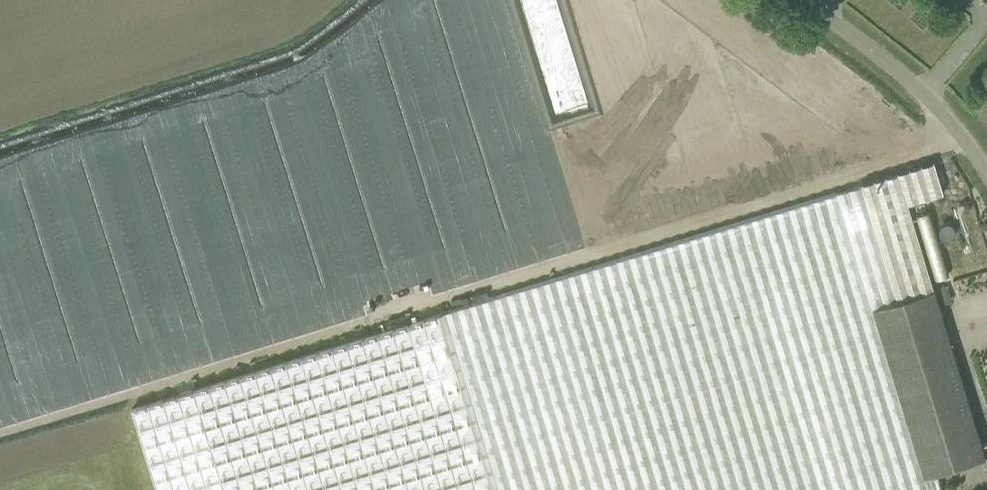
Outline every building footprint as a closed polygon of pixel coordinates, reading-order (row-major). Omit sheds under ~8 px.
[(935,162),(446,310),(447,312),(131,407),(157,489),(944,489),(939,473),(985,460),(986,467),(986,443),(982,445),(908,203),(944,192),(935,162)]
